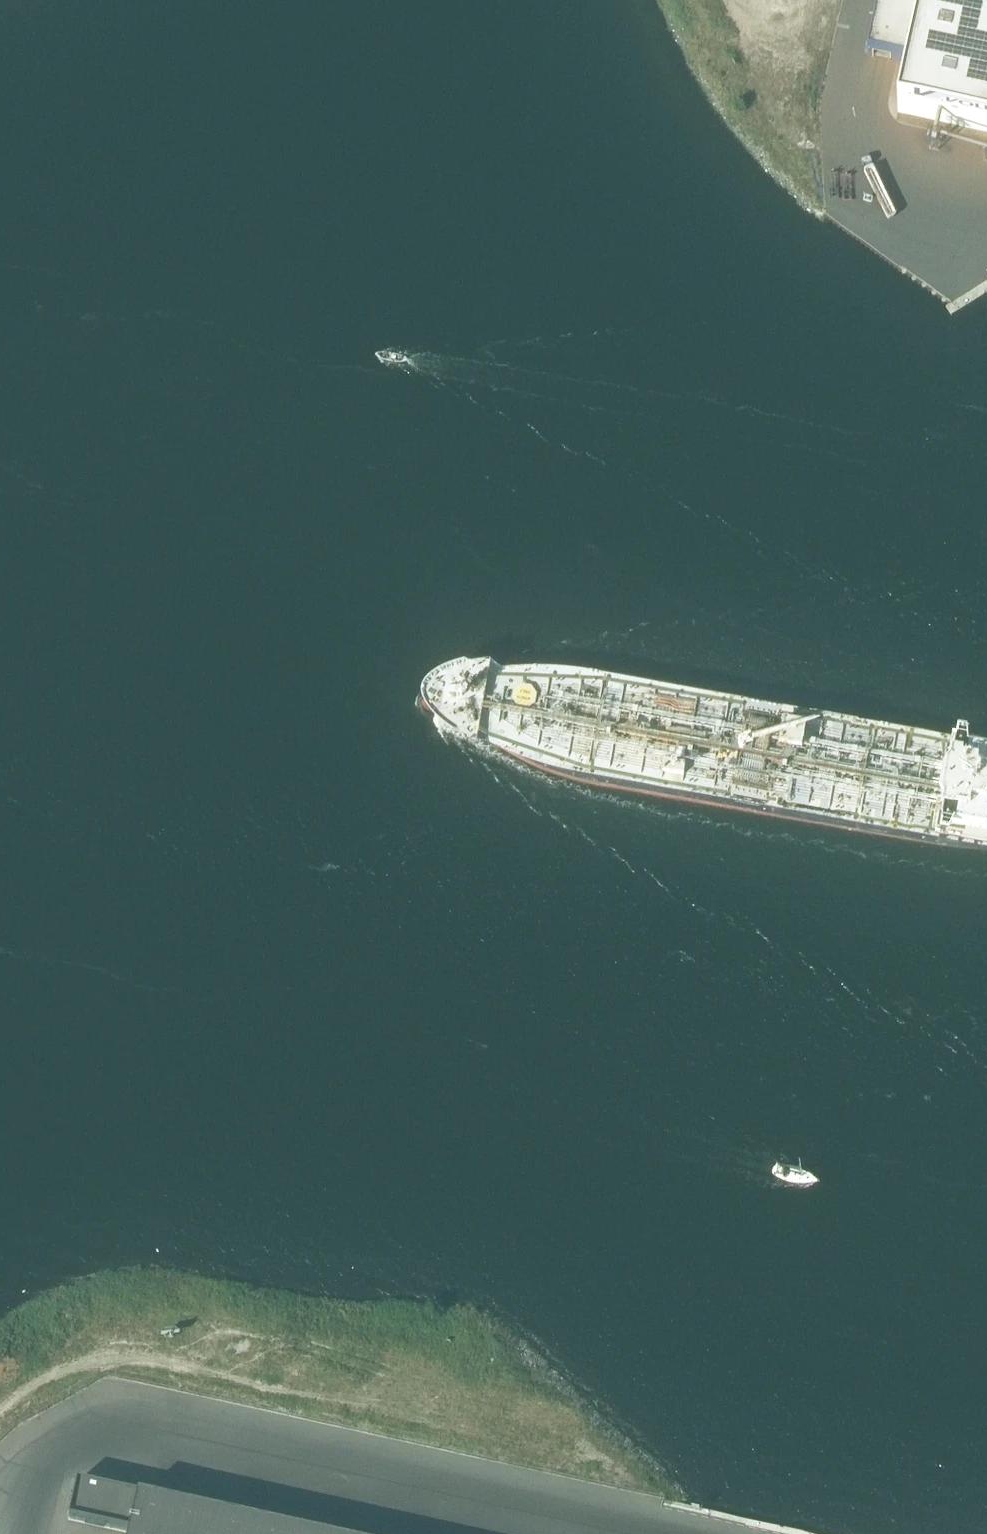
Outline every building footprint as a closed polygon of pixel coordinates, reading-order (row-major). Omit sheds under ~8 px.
[(867,53),(908,62),(898,112),(986,131),(986,0),(879,0),(867,53)] [(77,1481),(69,1519),(130,1533),(138,1495),(77,1481)] [(130,1533),(316,1533),(138,1495),(130,1533)]
